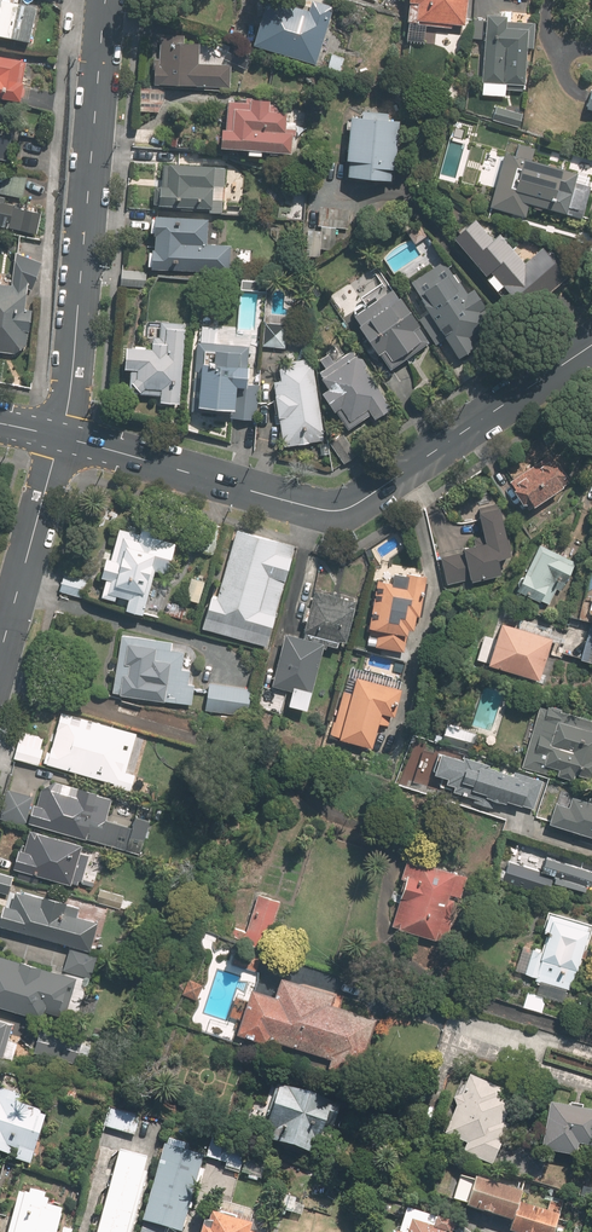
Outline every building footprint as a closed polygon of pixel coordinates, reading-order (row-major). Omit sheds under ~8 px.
[(292,0),(262,0),(250,52),(318,68),(331,9),(292,0)] [(400,7),(413,8),(411,25),(460,28),(462,0),(401,0),(400,7)] [(502,14),(531,15),(531,0),(503,0),(502,14)] [(0,3),(0,42),(27,47),(34,10),(0,3)] [(503,20),(481,18),(478,86),(512,87),(515,32),(502,31),(503,20)] [(156,46),(149,46),(147,88),(139,87),(138,114),(162,115),(163,90),(228,92),(230,47),(182,45),(183,34),(156,33),(156,46)] [(23,63),(0,60),(0,105),(16,108),(23,63)] [(586,91),(582,111),(590,113),(588,120),(591,121),(591,92),(586,91)] [(221,104),(220,135),(211,134),(210,153),(288,156),(289,137),(281,136),(282,118),(274,118),(274,106),(221,104)] [(382,117),(359,114),(358,123),(344,121),(339,165),(342,166),(340,182),(386,188),(394,127),(381,126),(382,117)] [(587,190),(571,186),(574,175),(502,154),(486,211),(521,221),(524,208),(561,219),(562,215),(579,220),(587,190)] [(150,208),(222,213),(224,172),(164,168),(162,190),(151,189),(150,208)] [(21,199),(21,194),(26,195),(26,190),(22,190),(23,176),(0,174),(0,197),(21,199)] [(38,210),(18,208),(19,205),(0,203),(0,211),(9,211),(7,245),(15,246),(15,239),(36,240),(38,210)] [(348,232),(350,211),(315,208),(314,228),(320,229),(320,233),(304,232),(301,259),(317,260),(318,251),(334,253),(335,231),(348,232)] [(145,236),(149,236),(148,255),(144,254),(143,272),(230,276),(232,246),(205,245),(206,220),(146,217),(145,236)] [(473,223),(446,242),(489,296),(495,291),(516,318),(568,277),(544,247),(521,265),(497,235),(488,242),(473,223)] [(33,279),(35,258),(9,256),(7,274),(0,273),(0,356),(13,357),(27,345),(33,279)] [(442,263),(403,289),(455,364),(474,351),(467,340),(492,323),(470,292),(465,296),(442,263)] [(388,289),(373,267),(326,297),(341,319),(388,289)] [(141,272),(118,272),(118,288),(141,288),(141,272)] [(426,344),(389,290),(342,322),(379,377),(426,344)] [(284,325),(263,324),(262,349),(283,350),(284,325)] [(179,393),(183,326),(156,325),(155,340),(149,340),(148,347),(129,346),(129,352),(118,351),(116,375),(124,375),(123,395),(155,397),(154,407),(176,408),(176,392),(179,393)] [(332,414),(343,432),(365,417),(370,424),(388,412),(340,340),(308,362),(311,380),(320,394),(316,396),(328,416),(332,414)] [(190,408),(228,411),(230,388),(240,389),(242,358),(223,357),(223,353),(204,352),(203,364),(193,363),(190,408)] [(277,383),(270,385),(280,449),(322,442),(311,380),(308,362),(274,368),(277,383)] [(240,389),(230,388),(228,411),(228,420),(255,421),(257,390),(240,389)] [(564,491),(546,461),(500,487),(517,518),(564,491)] [(461,518),(474,515),(482,548),(437,559),(444,587),(464,582),(465,587),(498,579),(494,562),(508,558),(494,504),(477,509),(475,501),(458,505),(461,518)] [(111,602),(121,605),(119,614),(138,620),(149,577),(163,580),(172,545),(116,531),(111,552),(101,550),(92,582),(100,584),(95,604),(109,608),(111,602)] [(199,630),(264,648),(293,548),(234,531),(215,598),(208,596),(199,630)] [(575,565),(531,546),(512,593),(545,607),(556,582),(566,586),(575,565)] [(90,576),(65,567),(57,591),(81,600),(90,576)] [(198,606),(204,575),(189,572),(183,603),(198,606)] [(389,574),(387,587),(372,584),(364,637),(373,638),(371,649),(400,654),(404,633),(409,634),(412,619),(415,620),(422,579),(405,576),(389,574)] [(283,708),(302,713),(319,647),(341,653),(354,603),(312,592),(300,640),(280,635),(266,690),(286,695),(283,708)] [(588,626),(577,661),(591,665),(591,627),(588,626)] [(490,639),(481,636),(474,662),(483,664),(481,670),(535,685),(547,643),(493,628),(490,639)] [(111,671),(110,699),(145,702),(145,704),(192,707),(194,685),(191,685),(194,645),(140,641),(140,638),(116,636),(114,671),(111,671)] [(388,728),(397,692),(350,680),(346,696),(338,694),(327,740),(369,751),(375,725),(388,728)] [(249,689),(205,685),(203,713),(246,717),(249,689)] [(540,705),(522,769),(591,788),(591,720),(540,705)] [(55,713),(40,766),(110,787),(109,789),(127,795),(133,775),(125,773),(135,736),(55,713)] [(474,734),(439,723),(433,743),(468,754),(474,734)] [(46,736),(18,731),(12,762),(40,768),(40,766),(46,736)] [(486,800),(526,813),(534,786),(430,755),(424,778),(443,784),(440,794),(484,807),(486,800)] [(107,811),(110,798),(36,781),(37,777),(12,771),(7,792),(3,791),(0,804),(0,821),(139,854),(148,813),(117,805),(115,813),(107,811)] [(564,798),(560,809),(543,804),(536,827),(591,844),(591,807),(564,798)] [(13,853),(8,873),(67,888),(68,884),(78,887),(86,856),(79,854),(82,846),(25,831),(19,855),(13,853)] [(499,880),(544,896),(549,884),(581,895),(588,875),(538,858),(534,871),(505,862),(499,880)] [(400,859),(395,876),(399,877),(393,898),(397,899),(389,928),(443,942),(461,876),(400,859)] [(0,874),(0,896),(5,897),(10,877),(0,874)] [(86,951),(93,922),(80,919),(83,907),(11,890),(6,907),(0,905),(0,930),(86,951)] [(123,894),(96,890),(94,904),(120,908),(123,894)] [(232,923),(220,919),(216,935),(263,947),(275,901),(254,895),(245,930),(231,927),(232,923)] [(585,928),(544,915),(538,934),(543,935),(538,950),(529,947),(520,976),(566,991),(585,928)] [(230,964),(253,971),(257,957),(234,950),(230,964)] [(95,957),(68,951),(64,973),(91,978),(95,957)] [(57,1018),(74,1022),(84,981),(0,960),(0,1009),(55,1023),(57,1018)] [(193,1003),(200,985),(182,979),(175,997),(193,1003)] [(267,1039),(327,1061),(324,1069),(348,1077),(351,1069),(368,1020),(326,1005),(329,999),(273,979),(267,998),(246,991),(230,1036),(264,1047),(267,1039)] [(0,1014),(0,1060),(10,1063),(18,1035),(13,1033),(17,1019),(0,1014)] [(82,1040),(34,1030),(29,1055),(76,1064),(82,1040)] [(49,1110),(33,1105),(39,1086),(4,1075),(0,1089),(0,1151),(33,1161),(49,1110)] [(518,1098),(466,1077),(440,1136),(462,1145),(458,1155),(487,1168),(518,1098)] [(274,1088),(260,1130),(271,1134),(267,1146),(307,1159),(325,1104),(274,1088)] [(544,1107),(537,1154),(568,1158),(570,1149),(589,1152),(591,1134),(591,1113),(544,1107)] [(142,1116),(106,1108),(101,1130),(137,1138),(142,1116)] [(163,1145),(140,1225),(165,1231),(180,1231),(201,1156),(163,1145)] [(245,1156),(206,1145),(202,1158),(224,1164),(222,1171),(239,1176),(245,1156)] [(151,1171),(145,1169),(148,1157),(118,1149),(96,1231),(135,1231),(151,1171)] [(463,1211),(508,1225),(506,1231),(548,1231),(553,1219),(517,1208),(520,1197),(472,1181),(463,1211)] [(76,1222),(65,1219),(70,1200),(52,1195),(54,1189),(35,1184),(34,1190),(26,1188),(14,1231),(73,1231),(76,1222)] [(284,1217),(284,1214),(299,1218),(303,1201),(276,1194),(271,1211),(274,1212),(274,1214),(284,1217)] [(450,1227),(431,1221),(431,1223),(399,1214),(394,1231),(448,1231),(450,1227)] [(205,1217),(200,1231),(255,1231),(205,1217)]
